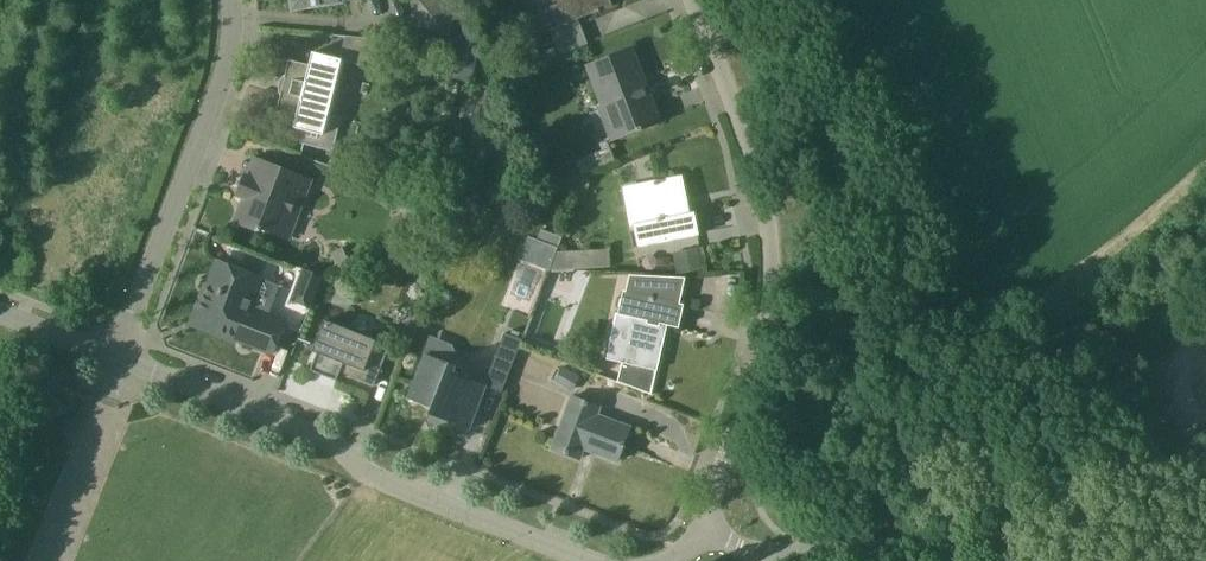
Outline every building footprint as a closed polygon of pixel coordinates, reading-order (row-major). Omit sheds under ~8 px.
[(295,9),(342,2),(341,0),(293,0),(295,9)] [(569,1),(548,10),(556,28),(549,31),(559,57),(590,45),(580,20),(614,6),(611,0),(569,0),(569,1)] [(453,5),(422,2),(420,33),(451,36),(453,5)] [(470,87),(479,52),(457,46),(448,82),(470,87)] [(633,49),(589,66),(617,139),(661,122),(633,49)] [(303,144),(337,153),(346,117),(330,113),(343,60),(314,52),(310,65),(291,60),(278,110),(298,115),(295,128),(306,131),(303,144)] [(312,180),(254,158),(247,176),(246,175),(238,196),(245,199),(236,223),(261,232),(263,229),(290,239),(307,196),(306,195),(312,180)] [(682,178),(630,189),(641,246),(698,236),(694,214),(690,215),(682,178)] [(553,245),(558,247),(562,236),(542,229),(538,240),(553,245)] [(341,269),(361,261),(355,245),(334,253),(341,269)] [(698,247),(673,252),(677,274),(702,269),(698,247)] [(287,319),(286,319),(252,306),(262,278),(239,269),(240,264),(237,259),(232,257),(227,259),(224,263),(218,261),(209,286),(206,285),(191,325),(238,342),(238,340),(274,354),(287,319)] [(305,269),(293,300),(312,308),(324,276),(305,269)] [(659,383),(673,327),(679,328),(685,305),(628,291),(612,357),(624,360),(623,364),(630,365),(628,376),(659,383)] [(321,349),(311,371),(338,382),(343,370),(355,376),(354,379),(375,388),(381,374),(384,375),(384,374),(382,373),(390,353),(376,347),(378,343),(327,322),(317,347),(321,349)] [(488,386),(506,393),(526,341),(508,334),(488,386)] [(459,361),(452,364),(423,353),(406,398),(431,407),(428,414),(433,424),(428,426),(429,428),(446,420),(468,428),(484,385),(466,378),(459,361)] [(563,367),(554,381),(571,392),(581,377),(563,367)] [(618,462),(631,428),(598,415),(602,405),(574,394),(553,449),(581,459),(585,449),(618,462)]
